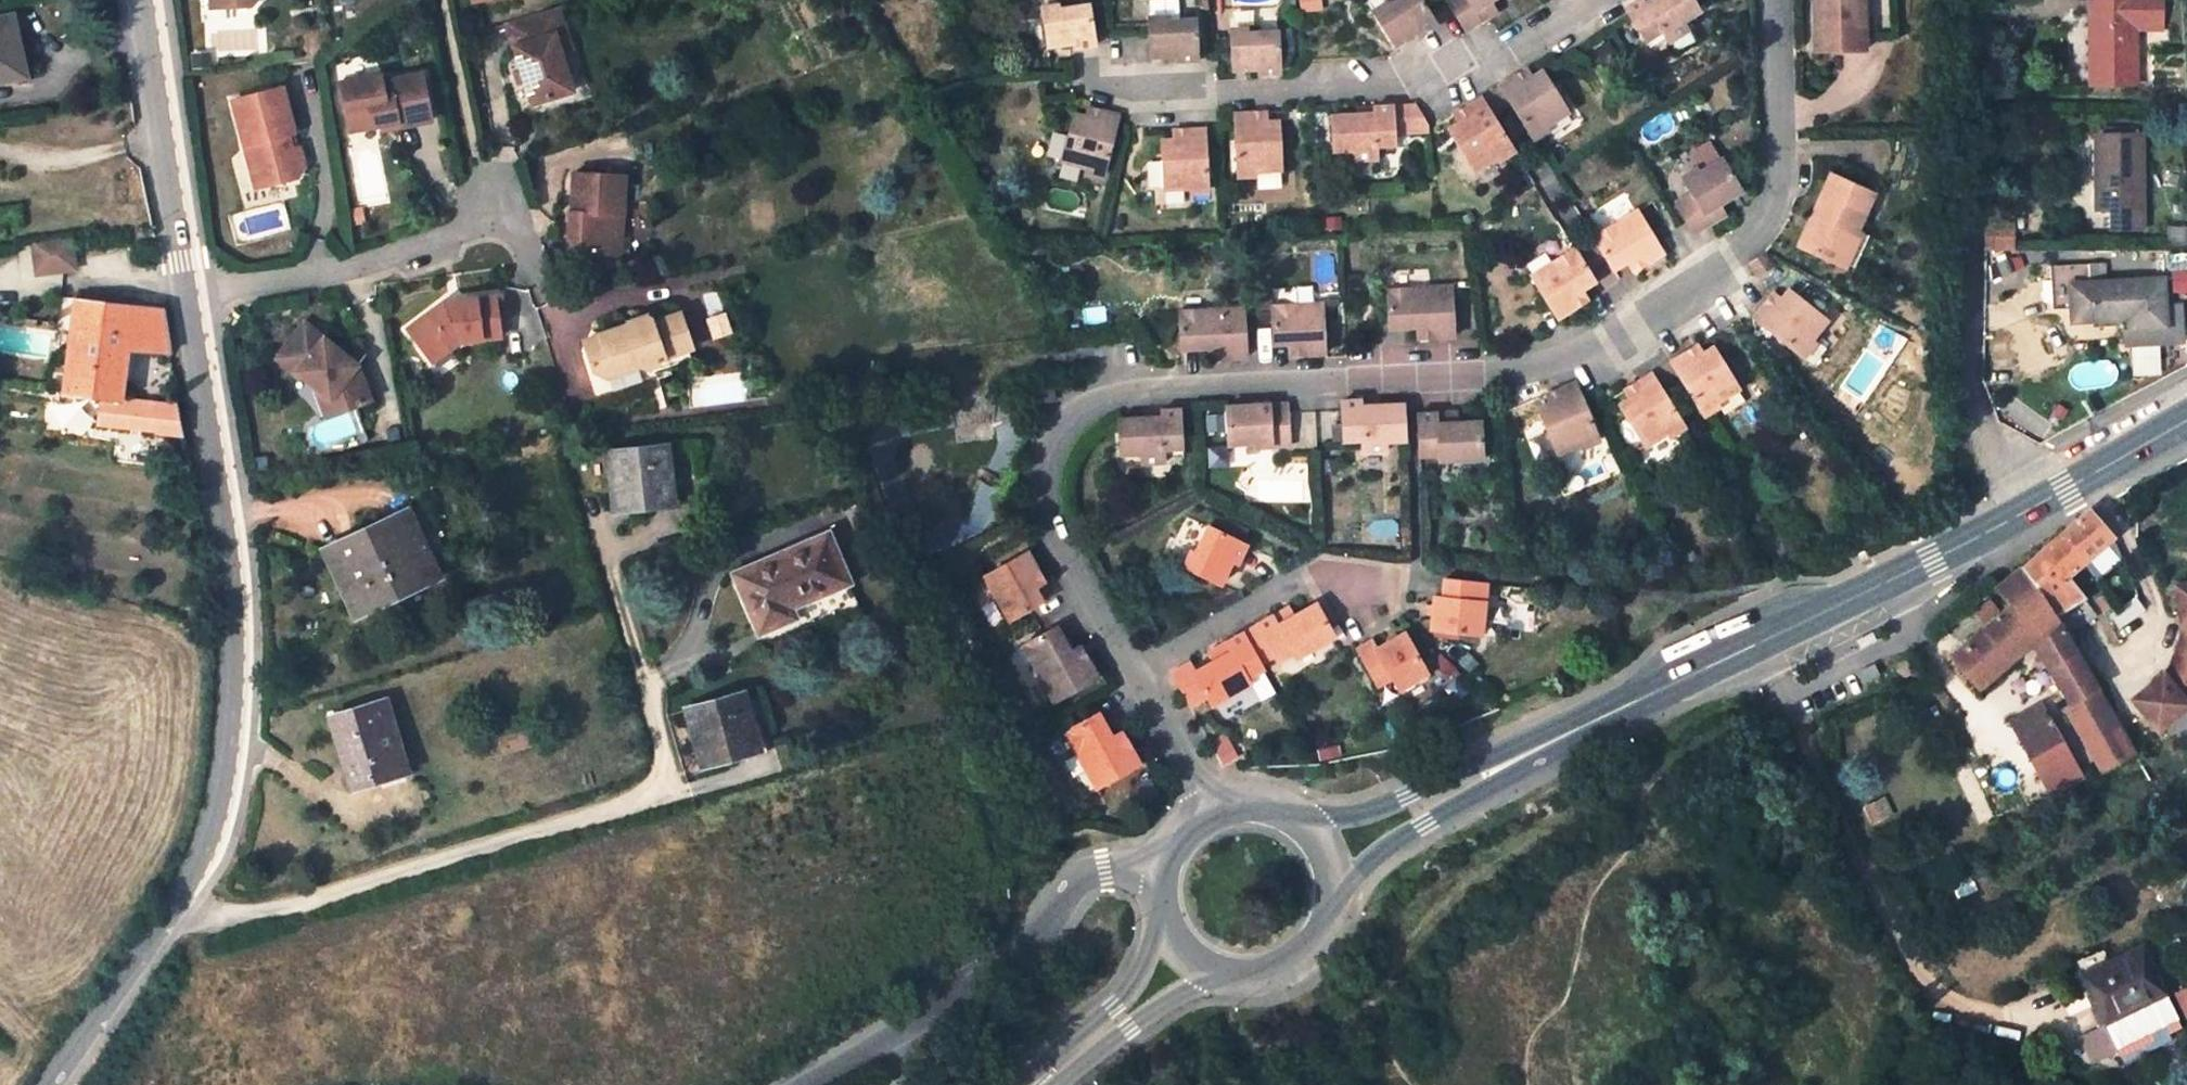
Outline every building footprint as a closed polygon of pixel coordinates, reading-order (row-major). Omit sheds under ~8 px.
[(210,11),(221,10),(221,0),(210,0),(210,11)] [(221,10),(250,9),(258,0),(221,0),(221,10)] [(1422,0),(1400,0),(1376,15),(1391,41),(1403,34),(1406,39),(1417,31),(1435,21),(1422,0)] [(1456,13),(1465,28),(1479,20),(1489,13),(1483,3),(1487,0),(1448,0),(1456,13)] [(1489,13),(1495,10),(1489,0),(1487,0),(1483,3),(1489,13)] [(1662,33),(1668,42),(1688,29),(1683,22),(1700,11),(1694,0),(1650,0),(1645,3),(1644,0),(1638,0),(1627,6),(1631,12),(1648,42),(1662,33)] [(1815,49),(1863,49),(1863,20),(1857,20),(1857,0),(1815,0),(1815,49)] [(1857,20),(1863,20),(1870,20),(1869,0),(1857,0),(1857,20)] [(2091,84),(2137,84),(2138,29),(2162,29),(2162,0),(2092,0),(2091,84)] [(1081,42),(1096,40),(1091,4),(1044,12),(1048,41),(1061,39),(1062,45),(1081,42)] [(557,10),(506,27),(514,52),(515,52),(522,75),(525,85),(533,108),(573,95),(561,56),(555,39),(565,35),(557,10)] [(4,18),(8,40),(16,39),(16,38),(12,17),(4,18)] [(0,19),(0,78),(23,72),(16,39),(8,40),(4,18),(0,19)] [(1151,36),(1152,53),(1164,52),(1165,57),(1179,56),(1197,55),(1195,20),(1150,23),(1151,36)] [(1688,29),(1668,42),(1674,53),(1695,39),(1688,29)] [(1277,32),(1231,35),(1233,64),(1246,63),(1246,69),(1260,69),(1279,67),(1277,32)] [(1395,46),(1406,39),(1403,34),(1391,41),(1395,46)] [(565,35),(555,39),(561,56),(571,52),(565,35)] [(0,78),(0,84),(29,81),(34,75),(16,39),(23,72),(0,78)] [(1061,39),(1048,41),(1049,47),(1062,45),(1061,39)] [(1532,76),(1542,70),(1537,62),(1527,68),(1532,76)] [(1568,112),(1542,70),(1532,76),(1527,68),(1515,76),(1501,85),(1532,134),(1568,112)] [(522,75),(516,77),(519,87),(525,85),(522,75)] [(381,79),(341,87),(346,116),(358,124),(360,133),(383,128),(382,123),(395,120),(398,131),(431,124),(422,78),(383,86),(381,79)] [(283,91),(232,103),(250,172),(256,171),(261,191),(298,181),(303,172),(298,150),(292,152),(288,138),(294,136),(283,91)] [(1497,123),(1482,96),(1460,110),(1454,114),(1460,122),(1449,129),(1475,170),(1510,146),(1497,123)] [(1411,132),(1429,132),(1428,122),(1417,104),(1410,105),(1411,132)] [(1088,108),(1077,105),(1075,114),(1086,117),(1088,108)] [(1374,113),(1332,116),(1334,153),(1353,152),(1354,161),(1377,159),(1377,147),(1395,146),(1395,133),(1411,132),(1410,105),(1393,106),(1380,107),(1374,107),(1374,113)] [(1075,114),(1062,162),(1104,172),(1119,115),(1097,110),(1088,108),(1086,117),(1075,114)] [(1268,122),(1279,121),(1278,110),(1268,111),(1268,122)] [(1235,114),(1238,172),(1282,170),(1279,121),(1268,122),(1268,111),(1259,112),(1235,114)] [(1454,114),(1444,120),(1449,129),(1460,122),(1454,114)] [(346,116),(350,135),(360,133),(358,124),(346,116)] [(383,128),(385,133),(398,131),(395,120),(382,123),(383,128)] [(1163,140),(1165,190),(1208,188),(1205,128),(1182,130),(1174,130),(1174,140),(1163,140)] [(1163,140),(1174,140),(1174,130),(1162,131),(1163,140)] [(2143,135),(2098,134),(2098,210),(2111,210),(2111,228),(2143,227),(2143,209),(2143,135)] [(1720,154),(1682,178),(1690,191),(1675,200),(1693,230),(1717,215),(1711,205),(1718,201),(1740,187),(1720,154)] [(1355,172),(1378,171),(1377,159),(1354,161),(1355,172)] [(250,172),(255,192),(261,191),(256,171),(250,172)] [(1282,175),(1258,178),(1260,190),(1284,187),(1282,175)] [(1835,175),(1800,248),(1841,268),(1858,232),(1858,231),(1876,194),(1835,175)] [(626,179),(575,176),(573,215),(571,215),(569,255),(613,257),(614,237),(623,237),(626,179)] [(1711,205),(1717,215),(1724,210),(1718,201),(1711,205)] [(1662,250),(1636,208),(1600,230),(1593,234),(1613,266),(1626,258),(1637,251),(1643,262),(1662,250)] [(1853,274),(1871,238),(1858,231),(1858,232),(1841,268),(1853,274)] [(70,236),(31,242),(36,275),(74,269),(70,236)] [(623,237),(614,237),(613,257),(622,257),(623,237)] [(1531,274),(1557,315),(1576,303),(1570,293),(1579,287),(1594,277),(1575,246),(1531,274)] [(1643,262),(1637,251),(1626,258),(1632,268),(1643,262)] [(2052,308),(2073,307),(2072,284),(2107,282),(2106,262),(2049,265),(2052,308)] [(2183,341),(2180,305),(2166,306),(2164,279),(2107,282),(2072,284),(2073,307),(2074,321),(2118,318),(2129,318),(2129,329),(2130,345),(2183,341)] [(1778,297),(1786,288),(1779,282),(1771,293),(1778,297)] [(1451,286),(1387,289),(1389,326),(1418,324),(1430,324),(1430,335),(1453,334),(1451,286)] [(1586,297),(1579,287),(1570,293),(1576,303),(1586,297)] [(1752,317),(1798,352),(1825,318),(1786,288),(1778,297),(1771,293),(1752,317)] [(63,394),(100,398),(122,400),(128,353),(170,356),(163,308),(74,298),(63,394)] [(440,309),(407,333),(425,360),(445,346),(449,353),(458,347),(500,340),(492,299),(460,305),(461,310),(454,312),(453,306),(440,309)] [(1322,303),(1272,306),(1273,343),(1289,343),(1301,342),(1301,352),(1324,351),(1322,303)] [(1245,344),(1244,307),(1180,310),(1181,347),(1209,346),(1218,345),(1222,345),(1222,357),(1246,356),(1245,344)] [(625,327),(598,335),(587,357),(592,371),(605,378),(638,367),(644,370),(657,366),(656,362),(687,351),(691,350),(679,315),(650,325),(642,327),(642,329),(634,332),(625,327)] [(2118,318),(2119,329),(2129,329),(2129,318),(2118,318)] [(648,319),(625,327),(634,332),(642,329),(642,327),(650,325),(648,319)] [(305,324),(276,360),(296,377),(298,375),(317,390),(331,401),(337,415),(372,402),(363,379),(355,372),(348,367),(347,357),(305,324)] [(1418,324),(1418,336),(1430,335),(1430,324),(1418,324)] [(598,335),(582,341),(587,357),(598,335)] [(1701,352),(1710,346),(1705,338),(1696,344),(1701,352)] [(1290,353),(1301,352),(1301,342),(1289,343),(1290,353)] [(1670,360),(1701,410),(1737,387),(1710,346),(1701,352),(1696,344),(1670,360)] [(1218,357),(1218,345),(1209,346),(1210,358),(1218,357)] [(425,360),(430,366),(449,353),(445,346),(425,360)] [(2161,374),(2161,347),(2136,348),(2137,375),(2161,374)] [(657,366),(644,370),(646,375),(690,361),(687,351),(656,362),(657,366)] [(355,372),(359,367),(347,357),(348,367),(355,372)] [(1683,421),(1653,371),(1625,388),(1630,396),(1619,403),(1645,445),(1683,421)] [(1538,408),(1557,453),(1597,436),(1574,383),(1545,395),(1549,403),(1538,408)] [(1614,395),(1619,403),(1630,396),(1625,388),(1614,395)] [(317,390),(328,419),(337,415),(331,401),(317,390)] [(1538,408),(1549,403),(1545,395),(1535,399),(1538,408)] [(98,425),(124,427),(126,401),(122,400),(100,398),(98,425)] [(1404,405),(1362,407),(1362,400),(1342,401),(1344,441),(1362,440),(1363,452),(1387,451),(1387,441),(1406,441),(1405,409),(1404,405)] [(178,405),(155,404),(126,401),(124,427),(154,429),(155,434),(184,435),(178,405)] [(1287,404),(1227,407),(1229,444),(1271,442),(1272,446),(1290,445),(1287,404)] [(1143,464),(1167,462),(1167,451),(1184,450),(1182,411),(1163,412),(1163,418),(1121,421),(1122,456),(1143,455),(1143,464)] [(1420,413),(1421,451),(1438,450),(1438,460),(1483,458),(1481,421),(1456,422),(1448,422),(1448,411),(1420,413)] [(1448,411),(1448,422),(1456,422),(1455,411),(1448,411)] [(666,446),(609,453),(614,509),(672,503),(666,446)] [(1387,451),(1363,452),(1363,463),(1387,462),(1387,451)] [(1144,476),(1168,475),(1167,462),(1143,464),(1144,476)] [(423,505),(325,551),(354,615),(363,611),(438,575),(433,564),(416,528),(431,521),(423,505)] [(2060,535),(2083,561),(2112,537),(2089,510),(2060,535)] [(448,557),(431,521),(416,528),(433,564),(448,557)] [(1209,527),(1188,569),(1215,583),(1222,570),(1227,573),(1242,543),(1209,527)] [(827,534),(734,574),(770,657),(862,617),(827,534)] [(2057,583),(2065,577),(2083,561),(2060,535),(2030,560),(2039,571),(2043,568),(2057,583)] [(987,578),(1012,623),(1044,604),(1036,590),(1030,579),(1040,574),(1029,554),(987,578)] [(2019,570),(2055,617),(2082,597),(2065,577),(2057,583),(2043,568),(2039,571),(2030,560),(2019,570)] [(1221,585),(1227,573),(1222,570),(1215,583),(1221,585)] [(2000,669),(2032,642),(2041,656),(2070,705),(2063,709),(2097,768),(2099,770),(2131,752),(2060,623),(2055,617),(2019,570),(1995,589),(2008,605),(1949,657),(1978,687),(2000,669)] [(1036,590),(1045,584),(1040,574),(1030,579),(1036,590)] [(1435,608),(1433,629),(1482,635),(1487,584),(1446,579),(1444,597),(1437,596),(1435,608)] [(2174,586),(2181,626),(2182,626),(2183,633),(2168,671),(2163,675),(2163,674),(2131,700),(2157,731),(2186,707),(2186,704),(2177,692),(2186,683),(2186,584),(2174,586)] [(1295,616),(1289,619),(1284,610),(1269,619),(1258,625),(1276,657),(1292,648),(1297,658),(1335,636),(1317,603),(1295,616)] [(1284,610),(1289,619),(1295,616),(1290,607),(1284,610)] [(357,621),(365,617),(363,611),(354,615),(357,621)] [(1245,633),(1263,665),(1276,657),(1258,625),(1245,633)] [(1024,645),(1055,701),(1097,677),(1085,658),(1077,662),(1070,652),(1056,626),(1024,645)] [(1216,707),(1253,686),(1247,674),(1263,665),(1245,633),(1221,646),(1226,656),(1216,662),(1206,668),(1197,673),(1216,707)] [(1372,642),(1358,650),(1378,686),(1393,678),(1400,689),(1427,674),(1404,633),(1391,641),(1376,649),(1372,642)] [(2010,681),(2041,656),(2032,642),(2000,669),(2010,681)] [(1226,656),(1221,646),(1211,652),(1216,662),(1226,656)] [(1070,652),(1077,662),(1085,658),(1079,647),(1070,652)] [(1907,660),(1896,669),(1904,679),(1915,670),(1907,660)] [(2177,692),(2186,704),(2186,683),(2177,692)] [(743,694),(686,711),(702,766),(760,749),(743,694)] [(332,717),(346,764),(352,762),(354,769),(347,772),(352,788),(374,782),(372,776),(405,767),(385,700),(332,717)] [(1099,712),(1066,730),(1097,787),(1139,763),(1128,743),(1119,748),(1113,737),(1099,712)] [(2052,724),(2019,743),(2036,772),(2041,781),(2074,764),(2052,724)] [(1122,732),(1113,737),(1119,748),(1128,743),(1122,732)] [(344,764),(347,772),(354,769),(352,762),(346,764),(344,764)] [(2074,764),(2041,781),(2047,792),(2081,776),(2074,764)] [(2142,945),(2081,975),(2105,1023),(2166,994),(2142,945)] [(2114,1040),(2174,1010),(2166,994),(2105,1023),(2114,1040)]
